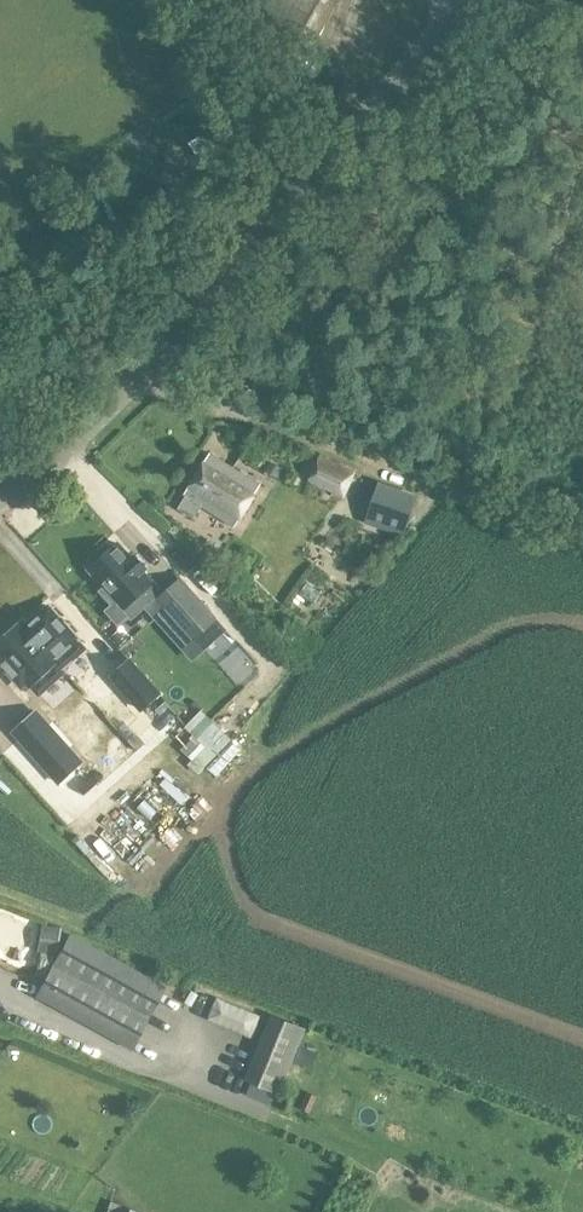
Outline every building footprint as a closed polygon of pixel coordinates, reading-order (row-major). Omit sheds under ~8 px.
[(341,0),(251,0),(245,13),(314,49),(341,0)] [(241,456),(258,466),(265,453),(249,444),(241,456)] [(260,485),(211,455),(186,498),(235,527),(260,485)] [(320,457),(310,479),(334,489),(332,493),(342,498),(354,471),(320,457)] [(364,523),(403,537),(417,497),(378,483),(364,523)] [(108,545),(93,558),(97,563),(90,569),(105,585),(100,589),(113,604),(117,600),(131,615),(159,589),(143,571),(147,568),(135,555),(132,559),(119,544),(112,550),(108,545)] [(211,567),(214,561),(200,551),(196,557),(211,567)] [(219,619),(181,578),(149,607),(187,648),(219,619)] [(95,598),(83,609),(134,663),(145,652),(95,598)] [(1,649),(0,649),(0,658),(13,672),(17,667),(32,683),(33,682),(39,688),(52,676),(47,670),(58,660),(61,663),(84,642),(79,636),(79,635),(51,604),(28,624),(24,620),(0,642),(0,648),(1,649)] [(112,676),(141,708),(159,692),(130,660),(112,676)] [(168,722),(194,748),(220,721),(194,695),(168,722)] [(80,765),(33,714),(12,733),(58,784),(80,765)] [(70,937),(36,999),(130,1051),(164,989),(70,937)] [(237,1063),(272,1077),(298,1013),(262,999),(237,1063)] [(272,1105),(275,1094),(253,1085),(248,1096),(272,1105)]
